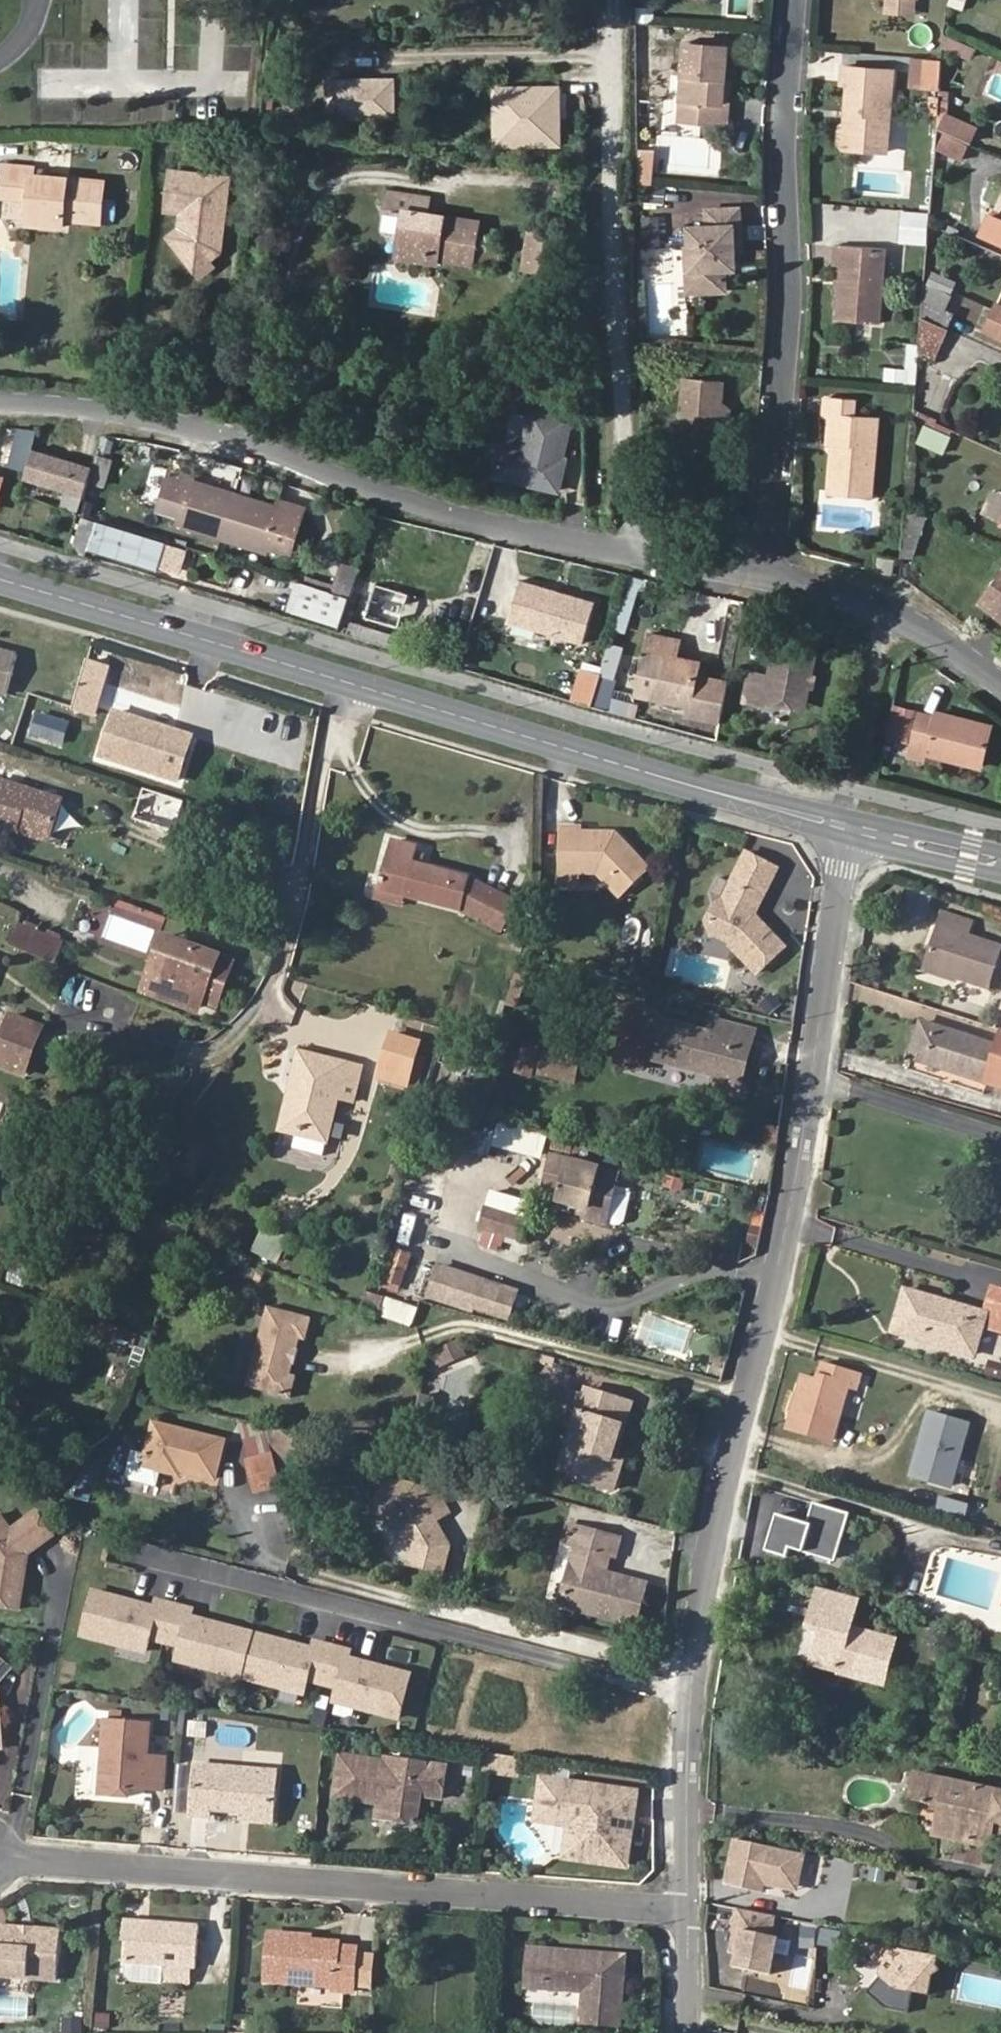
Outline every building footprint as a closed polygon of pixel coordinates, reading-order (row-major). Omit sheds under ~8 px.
[(886,8),(915,11),(916,0),(887,0),(886,8)] [(965,9),(967,0),(950,0),(949,6),(965,9)] [(948,36),(944,48),(974,57),(977,45),(948,36)] [(719,106),(721,81),(725,49),(683,46),(676,123),(727,128),(729,107),(719,106)] [(911,56),(910,87),(942,88),(943,57),(911,56)] [(844,127),(843,143),(842,149),(889,153),(895,70),(844,65),(842,84),(847,85),(846,108),(854,109),(853,122),(845,121),(844,127)] [(402,84),(310,79),(309,119),(401,123),(402,84)] [(731,82),(721,81),(719,106),(729,107),(731,82)] [(559,86),(492,87),(493,146),(560,145),(559,86)] [(854,109),(846,108),(845,121),(853,122),(854,109)] [(939,127),(968,141),(974,126),(945,113),(939,127)] [(835,142),(843,143),(844,127),(836,127),(835,142)] [(966,144),(947,135),(941,132),(935,145),(959,157),(966,144)] [(29,226),(63,228),(64,219),(101,221),(101,185),(102,180),(59,179),(30,178),(30,171),(1,169),(0,187),(0,200),(29,201),(29,226)] [(231,181),(173,175),(169,213),(184,215),(182,231),(173,238),(192,263),(206,253),(209,258),(217,252),(219,229),(217,229),(218,220),(226,221),(231,181)] [(472,262),(475,240),(471,239),(473,220),(425,213),(427,197),(385,190),(382,210),(379,232),(382,236),(398,239),(395,256),(435,261),(435,256),(472,262)] [(694,207),(694,225),(695,268),(700,269),(702,291),(730,291),(730,268),(741,268),(741,248),(741,234),(748,234),(748,206),(694,207)] [(927,238),(930,208),(905,206),(902,236),(927,238)] [(989,212),(980,232),(1000,242),(1000,218),(989,212)] [(641,244),(661,244),(660,214),(641,214),(641,244)] [(226,221),(218,220),(217,229),(219,229),(217,252),(209,258),(206,253),(192,263),(205,279),(218,269),(213,263),(223,256),(226,221)] [(695,268),(694,225),(689,225),(690,291),(702,291),(700,269),(695,268)] [(522,261),(533,262),(537,229),(527,227),(522,261)] [(537,229),(533,262),(554,266),(558,231),(537,229)] [(486,242),(475,240),(472,262),(482,263),(486,242)] [(878,321),(884,246),(831,242),(830,263),(839,264),(833,317),(878,321)] [(933,322),(945,327),(953,308),(944,304),(948,294),(931,285),(922,302),(921,317),(933,322)] [(957,313),(977,323),(985,306),(965,297),(957,313)] [(997,302),(985,327),(1000,335),(1000,304),(997,302)] [(938,342),(945,327),(933,322),(921,317),(920,334),(938,342)] [(931,357),(938,342),(920,334),(919,351),(931,357)] [(716,411),(716,400),(718,382),(678,379),(674,446),(710,448),(711,433),(726,422),(716,411)] [(861,478),(860,492),(874,492),(879,417),(853,415),(854,398),(824,396),(823,415),(829,415),(827,441),(831,442),(839,443),(838,454),(830,453),(828,475),(861,478)] [(726,408),(716,400),(716,411),(726,422),(726,408)] [(496,447),(493,479),(557,484),(560,456),(556,452),(549,451),(550,438),(558,439),(559,419),(554,412),(526,410),(520,416),(517,449),(496,447)] [(944,454),(953,434),(925,422),(916,442),(944,454)] [(29,445),(34,426),(15,427),(10,457),(25,461),(29,445)] [(556,452),(560,456),(561,439),(558,439),(550,438),(549,451),(556,452)] [(839,443),(831,442),(830,453),(838,454),(839,443)] [(101,464),(29,445),(25,461),(22,474),(91,492),(101,464)] [(196,529),(283,556),(286,549),(309,556),(322,511),(300,504),(297,512),(211,484),(212,477),(190,470),(177,512),(198,519),(196,529)] [(827,489),(860,492),(861,478),(828,475),(827,489)] [(68,509),(56,548),(69,552),(71,552),(74,543),(83,517),(83,516),(83,515),(84,514),(76,512),(68,509)] [(74,553),(73,553),(113,566),(114,567),(120,544),(95,536),(100,521),(83,516),(83,517),(74,553)] [(878,567),(893,570),(895,554),(880,552),(878,567)] [(297,578),(286,609),(339,627),(360,566),(341,560),(331,590),(297,578)] [(1000,620),(1000,577),(980,604),(1000,620)] [(550,597),(552,591),(516,582),(506,624),(582,643),(592,602),(559,593),(558,599),(550,597)] [(408,600),(376,592),(367,625),(398,634),(408,600)] [(812,642),(774,633),(764,675),(745,671),(738,699),(759,704),(760,699),(788,705),(799,699),(812,642)] [(608,709),(624,645),(609,642),(601,672),(579,666),(571,699),(608,709)] [(681,656),(653,650),(649,665),(660,668),(650,711),(683,719),(681,728),(713,736),(722,697),(691,690),(695,674),(677,670),(681,656)] [(9,698),(20,658),(0,653),(0,695),(9,698)] [(64,740),(70,723),(38,712),(32,730),(64,740)] [(193,736),(116,712),(102,755),(179,779),(193,736)] [(933,717),(919,714),(910,744),(925,748),(924,752),(977,765),(988,725),(933,712),(933,717)] [(63,812),(64,807),(0,785),(0,796),(12,800),(14,796),(63,812)] [(63,812),(14,796),(12,800),(0,796),(0,832),(17,838),(18,834),(50,845),(58,825),(63,812)] [(619,833),(583,831),(583,826),(564,824),(561,869),(579,870),(598,871),(625,897),(654,868),(619,833)] [(48,851),(50,845),(18,834),(17,838),(16,840),(48,851)] [(393,841),(380,890),(404,896),(459,910),(468,879),(422,867),(412,864),(415,852),(416,847),(393,841)] [(732,934),(724,944),(758,971),(782,940),(750,916),(775,864),(745,850),(730,881),(736,885),(728,899),(716,907),(708,923),(713,936),(727,930),(732,934)] [(425,856),(415,852),(412,864),(422,867),(425,856)] [(561,869),(560,883),(578,884),(579,870),(561,869)] [(468,879),(459,910),(467,911),(476,882),(468,879)] [(476,882),(467,911),(504,923),(513,892),(476,881),(476,882)] [(404,896),(380,890),(377,900),(401,906),(404,896)] [(986,987),(1000,945),(969,935),(973,922),(942,912),(923,966),(986,987)] [(10,946),(56,964),(58,960),(71,965),(74,954),(62,949),(64,942),(18,924),(10,946)] [(713,936),(724,944),(732,934),(727,930),(713,936)] [(171,960),(178,943),(167,940),(161,957),(171,960)] [(166,974),(159,993),(181,1001),(184,993),(218,1005),(233,962),(178,943),(171,960),(161,957),(156,970),(166,974)] [(55,968),(25,956),(18,974),(60,991),(67,973),(55,968)] [(148,990),(159,993),(166,974),(156,970),(148,990)] [(8,1041),(35,1052),(44,1028),(17,1018),(8,1041)] [(736,1042),(711,1035),(656,1021),(646,1058),(715,1077),(712,1092),(737,1097),(742,1079),(728,1075),(736,1042)] [(716,1022),(711,1035),(736,1042),(728,1075),(742,1079),(755,1032),(716,1022)] [(997,1049),(920,1024),(909,1057),(1000,1088),(1000,1036),(997,1049)] [(418,1047),(391,1039),(380,1082),(407,1088),(418,1047)] [(535,1075),(576,1085),(583,1053),(543,1044),(535,1075)] [(297,1091),(287,1126),(327,1137),(338,1097),(354,1102),(363,1068),(301,1051),(290,1089),(297,1091)] [(290,1089),(281,1124),(287,1126),(297,1091),(290,1089)] [(297,1136),(294,1145),(323,1154),(326,1145),(297,1136)] [(526,1136),(517,1169),(541,1175),(546,1156),(549,1142),(526,1136)] [(586,1219),(608,1225),(621,1178),(551,1159),(541,1196),(561,1201),(558,1210),(586,1217),(586,1219)] [(625,1224),(631,1187),(619,1185),(613,1221),(625,1224)] [(490,1191),(479,1229),(523,1242),(535,1204),(490,1191)] [(265,1226),(252,1250),(272,1261),(285,1237),(265,1226)] [(395,1251),(383,1280),(401,1287),(413,1258),(395,1251)] [(480,1271),(441,1259),(432,1291),(471,1302),(480,1271)] [(989,1296),(1000,1299),(1000,1290),(992,1287),(989,1296)] [(989,1296),(984,1313),(904,1290),(892,1331),(974,1355),(983,1325),(1000,1330),(1000,1299),(989,1296)] [(380,1314),(385,1296),(366,1291),(361,1309),(380,1314)] [(273,1303),(248,1383),(293,1397),(300,1374),(294,1372),(306,1334),(312,1335),(317,1317),(273,1303)] [(437,1370),(469,1356),(461,1339),(429,1353),(437,1370)] [(726,1359),(730,1346),(716,1342),(712,1355),(726,1359)] [(616,1404),(618,1397),(586,1387),(583,1395),(567,1390),(559,1420),(574,1425),(568,1446),(592,1452),(584,1478),(617,1486),(625,1460),(618,1458),(614,1456),(626,1407),(616,1404)] [(633,1401),(618,1397),(616,1404),(626,1407),(614,1456),(618,1458),(633,1401)] [(966,1423),(928,1412),(911,1474),(949,1485),(966,1423)] [(215,1477),(224,1440),(155,1424),(147,1455),(129,1451),(124,1472),(127,1477),(150,1483),(154,1469),(175,1474),(177,1468),(215,1477)] [(272,1451),(268,1433),(245,1438),(248,1456),(272,1451)] [(255,1486),(278,1481),(272,1451),(248,1456),(255,1486)] [(437,1488),(382,1473),(372,1508),(389,1513),(410,1544),(405,1561),(442,1571),(450,1541),(436,1519),(451,1510),(437,1488)] [(777,1515),(766,1551),(787,1558),(790,1548),(829,1560),(838,1552),(849,1513),(813,1503),(808,1518),(812,1519),(811,1525),(807,1524),(777,1515)] [(16,1607),(21,1567),(14,1566),(15,1559),(49,1535),(33,1511),(7,1529),(0,1519),(0,1605),(16,1607)] [(615,1533),(562,1519),(557,1538),(570,1541),(554,1601),(631,1620),(641,1579),(599,1568),(604,1550),(610,1552),(615,1533)] [(856,1597),(817,1587),(807,1625),(819,1628),(811,1663),(840,1670),(842,1664),(853,1667),(851,1677),(882,1684),(892,1641),(848,1629),(856,1597)] [(305,1647),(180,1613),(182,1606),(146,1596),(144,1604),(83,1588),(71,1632),(132,1648),(136,1634),(170,1643),(166,1657),(293,1691),(296,1678),(332,1688),(328,1700),(389,1717),(401,1673),(340,1656),(342,1649),(307,1640),(305,1647)] [(8,1667),(0,1661),(0,1677),(8,1667)] [(102,1718),(95,1795),(125,1797),(126,1788),(159,1791),(163,1758),(145,1756),(148,1723),(102,1718)] [(206,1737),(208,1723),(189,1721),(187,1735),(206,1737)] [(389,1798),(387,1816),(417,1818),(420,1789),(439,1790),(442,1759),(387,1754),(386,1759),(335,1754),(331,1793),(378,1797),(389,1798)] [(487,1754),(485,1772),(515,1776),(518,1759),(487,1754)] [(242,1812),(272,1814),(274,1770),(194,1764),(189,1814),(208,1816),(209,1809),(242,1812)] [(944,1836),(986,1845),(991,1820),(1000,1822),(1000,1792),(916,1775),(910,1799),(938,1805),(951,1808),(944,1836)] [(628,1829),(629,1817),(633,1792),(542,1779),(536,1816),(570,1821),(565,1855),(623,1863),(628,1829)] [(377,1815),(387,1816),(389,1798),(378,1797),(377,1815)] [(932,1834),(944,1836),(951,1808),(938,1805),(932,1834)] [(271,1821),(272,1814),(242,1812),(242,1819),(271,1821)] [(804,1851),(735,1837),(727,1881),(763,1889),(764,1881),(785,1885),(799,1875),(804,1851)] [(767,1941),(771,1918),(734,1910),(729,1936),(732,1936),(729,1954),(734,1955),(731,1973),(766,1980),(774,1943),(767,1941)] [(121,1960),(157,1963),(156,1980),(181,1982),(182,1965),(189,1964),(191,1924),(119,1919),(117,1937),(123,1938),(121,1960)] [(60,1929),(0,1924),(0,1973),(56,1978),(60,1929)] [(802,1924),(798,1941),(812,1943),(815,1926),(802,1924)] [(300,1939),(300,1933),(269,1931),(265,1981),(332,1985),(332,1990),(351,1992),(356,1946),(337,1945),(337,1941),(311,1939),(300,1939)] [(894,1986),(904,1988),(929,1993),(932,1976),(939,1968),(934,1965),(936,1958),(867,1944),(863,1950),(880,1965),(879,1972),(878,1974),(894,1986)] [(524,1985),(539,1986),(541,1949),(526,1948),(524,1985)] [(577,2021),(598,2023),(611,1976),(617,1954),(541,1949),(539,1986),(579,1989),(577,2021)] [(611,1976),(598,2023),(614,2025),(621,1955),(617,1954),(611,1976)] [(904,1991),(904,1988),(894,1986),(878,1974),(879,1972),(877,1971),(875,1973),(874,1973),(873,1975),(872,1978),(872,1980),(872,1982),(883,1995),(885,1997),(889,1998),(891,1998),(893,1999),(895,1999),(899,1998),(900,1996),(902,1995),(903,1993),(904,1991)] [(83,2017),(63,2017),(63,2032),(82,2032),(83,2017)]
